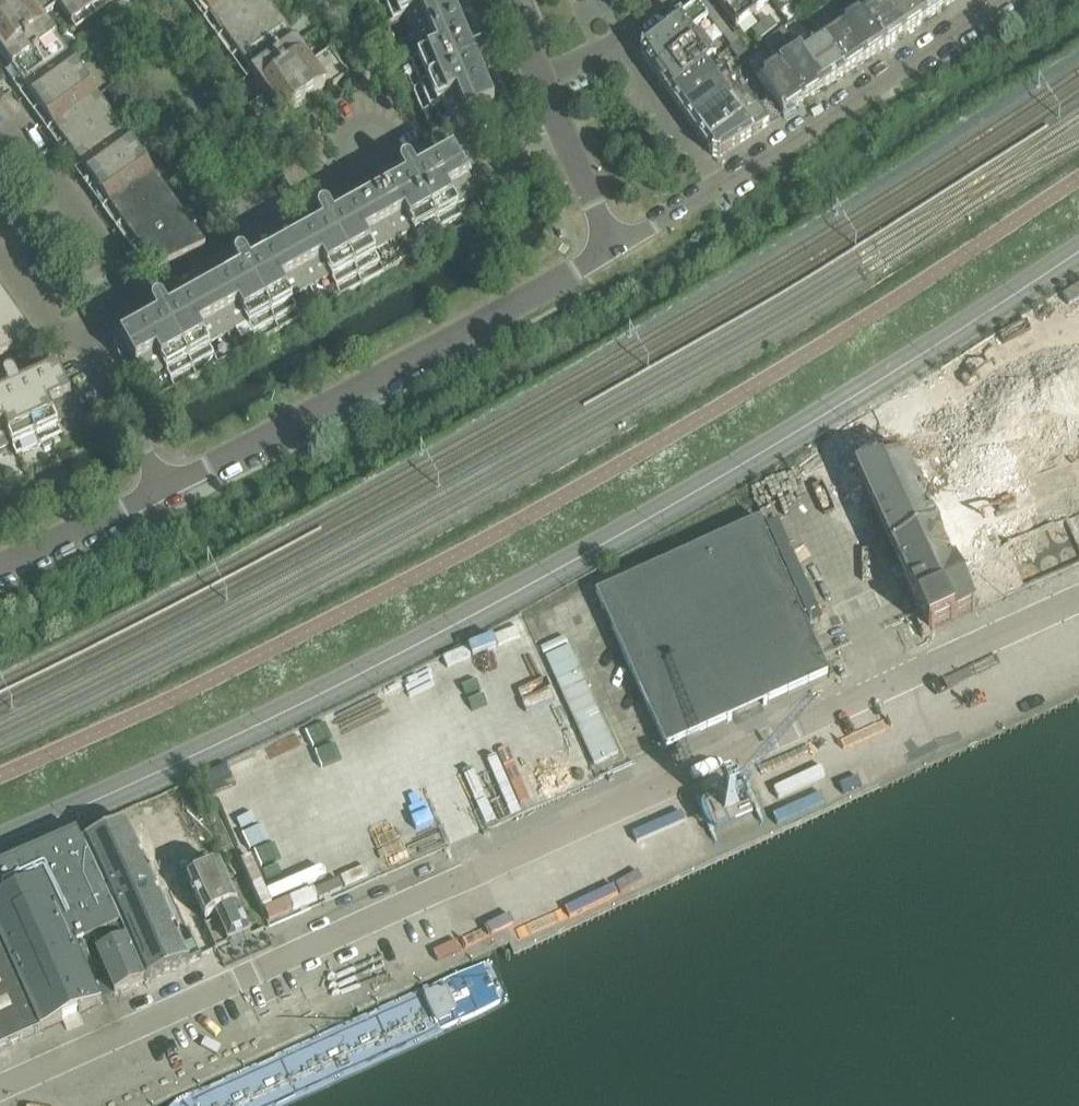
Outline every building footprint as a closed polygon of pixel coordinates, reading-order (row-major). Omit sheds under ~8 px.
[(32,99),(156,273),(169,267),(207,249),(43,20),(59,8),(53,0),(22,0),(0,15),(0,54),(32,99)] [(59,8),(72,27),(110,0),(53,0),(59,8)] [(297,45),(265,0),(197,0),(267,98),(249,111),(267,137),(288,122),(286,119),(326,90),(328,93),(349,78),(331,52),(312,66),(297,45)] [(470,121),(498,109),(482,71),(487,69),(488,68),(489,66),(489,65),(490,63),(489,62),(489,61),(488,60),(487,59),(486,58),(485,58),(484,57),(483,57),(477,60),(451,0),(375,0),(433,137),(464,123),(470,121)] [(711,4),(707,0),(702,0),(641,48),(641,55),(654,74),(685,49),(679,40),(706,18),(704,15),(708,13),(705,9),(711,4)] [(753,16),(741,0),(713,0),(736,30),(753,16)] [(753,16),(771,2),(769,0),(768,0),(741,0),(753,16)] [(860,12),(884,50),(904,36),(883,4),(880,0),(877,0),(860,12)] [(909,0),(888,0),(883,4),(904,36),(924,22),(909,0)] [(924,22),(944,9),(938,0),(909,0),(924,22)] [(957,0),(938,0),(944,9),(957,0)] [(884,50),(860,12),(853,17),(840,25),(864,63),(884,50)] [(770,19),(761,26),(768,35),(777,28),(770,19)] [(844,76),(864,63),(840,25),(831,31),(835,36),(823,44),(844,76)] [(760,42),(768,35),(761,26),(752,33),(760,42)] [(704,69),(713,63),(716,60),(699,38),(685,49),(654,74),(669,96),(704,69)] [(802,57),(824,90),(844,76),(823,44),(819,39),(811,44),(815,49),(802,57)] [(824,90),(802,57),(799,52),(778,65),(781,71),(803,104),(824,90)] [(803,104),(781,71),(778,65),(775,61),(755,75),(783,117),(803,104)] [(704,69),(669,96),(682,114),(728,79),(722,71),(712,79),(704,69)] [(696,133),(732,105),(743,96),(729,77),(728,79),(682,114),(696,133)] [(708,150),(754,114),(755,113),(743,96),(732,105),(696,133),(708,150)] [(755,113),(754,114),(708,150),(712,156),(720,157),(768,126),(758,111),(755,113)] [(488,218),(475,195),(454,156),(417,177),(414,171),(413,170),(412,170),(411,169),(409,169),(407,169),(405,170),(404,170),(403,171),(402,173),(402,174),(402,175),(403,177),(406,183),(334,223),(331,218),(330,217),(329,216),(327,215),(325,215),(324,215),(322,216),(321,217),(320,218),(319,220),(319,221),(319,223),(320,224),(323,229),(251,269),(247,263),(246,262),(244,261),(243,261),(241,261),(239,262),(238,263),(237,264),(237,266),(236,268),(236,269),(237,270),(240,276),(168,316),(165,311),(164,310),(163,309),(161,308),(160,308),(159,308),(158,308),(157,309),(155,310),(154,311),(154,312),(154,313),(154,314),(154,315),(154,316),(157,322),(121,342),(156,404),(488,218)] [(0,290),(0,359),(37,342),(0,290)] [(12,445),(17,457),(62,437),(56,425),(78,416),(59,373),(31,386),(27,377),(17,382),(16,381),(15,380),(14,379),(13,379),(12,378),(10,378),(8,379),(7,380),(6,381),(5,382),(5,383),(5,384),(5,385),(5,386),(9,395),(0,399),(0,451),(12,445)] [(760,520),(759,521),(595,595),(666,751),(831,677),(760,520)] [(1010,552),(1001,556),(1014,589),(1023,585),(1010,552)] [(541,684),(541,683),(539,674),(537,669),(534,665),(530,662),(526,660),(518,658),(513,658),(506,660),(499,665),(493,672),(492,677),(491,682),(493,691),(494,695),(498,700),(505,705),(509,707),(514,708),(518,708),(524,706),(528,704),(533,701),(538,694),(540,690),(541,684)] [(489,707),(488,701),(486,696),(484,692),(481,688),(474,683),(468,682),(462,681),(454,683),(449,686),(446,689),(443,693),(440,698),(439,703),(438,707),(439,712),(441,717),(446,724),(449,727),(455,730),(463,732),(469,731),(473,730),(480,726),(486,718),(488,713),(489,707)] [(559,729),(558,720),(553,714),(546,709),(539,708),(532,709),(525,714),(522,717),(520,721),(519,729),(520,737),(525,744),(530,747),(538,749),(546,748),(553,744),(557,738),(559,734),(559,729)] [(501,755),(501,754),(500,749),(499,745),(494,739),(490,736),(486,735),(479,734),(471,736),(466,740),(462,746),(460,755),(462,762),(466,768),(471,772),(479,774),(487,774),(491,771),(494,769),(499,763),(501,755)] [(325,756),(325,751),(324,748),(319,742),(314,739),(309,738),(306,738),(301,739),(298,740),(294,744),(291,750),(290,756),(291,763),(294,767),(300,772),(307,773),(310,773),(315,772),(321,768),(324,763),(325,756)] [(253,790),(253,789),(252,782),(248,777),(243,773),(238,772),(235,771),(227,773),(222,778),(219,783),(218,790),(219,797),(224,802),(231,806),(237,807),(243,805),(248,801),(252,796),(253,790)] [(205,929),(216,953),(250,938),(182,788),(150,803),(205,923),(215,918),(217,924),(205,929)] [(705,805),(714,833),(735,827),(734,823),(761,814),(755,795),(733,802),(731,797),(705,805)] [(268,824),(268,823),(266,816),(263,811),(257,807),(250,806),(244,807),(239,811),(235,817),(234,824),(235,830),(239,835),(243,839),(250,840),(257,839),(259,838),(263,835),(266,830),(268,824)] [(126,825),(82,845),(145,986),(201,960),(188,930),(175,935),(126,825)] [(114,999),(145,986),(82,845),(77,833),(50,845),(94,943),(100,957),(97,959),(114,999)] [(0,867),(0,942),(41,1033),(101,1005),(77,950),(94,943),(50,845),(0,867)] [(333,879),(333,878),(332,872),(328,866),(323,863),(316,862),(309,863),(304,867),(301,872),(300,879),(301,884),(305,890),(310,893),(315,894),(322,893),(328,890),(331,885),(333,879)] [(41,1033),(0,942),(0,1051),(41,1033)] [(306,1009),(290,1016),(296,1027),(311,1020),(306,1009)]
